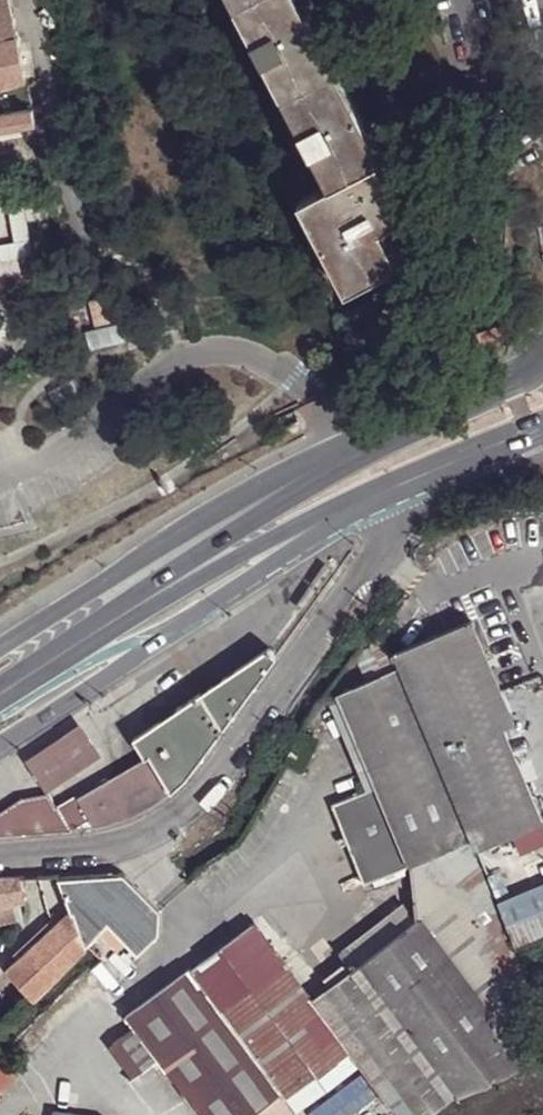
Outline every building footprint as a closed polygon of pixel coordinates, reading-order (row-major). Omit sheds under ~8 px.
[(25,124),(9,37),(8,37),(1,0),(0,0),(0,128),(25,124)] [(330,183),(299,202),(346,290),(399,263),(381,229),(406,215),(376,159),(383,156),(301,0),(234,0),(330,183)] [(372,307),(337,325),(348,347),(383,328),(372,307)] [(475,849),(540,824),(506,731),(515,728),(474,626),(397,656),(475,849)] [(152,753),(173,788),(197,763),(219,733),(282,648),(275,638),(140,733),(152,753)] [(397,671),(343,694),(378,782),(409,860),(467,838),(397,671)] [(43,791),(51,789),(52,790),(100,758),(88,739),(80,726),(25,762),(31,773),(43,791)] [(92,816),(98,825),(107,824),(131,816),(153,804),(173,788),(152,753),(85,792),(79,795),(92,816)] [(378,782),(333,800),(362,878),(409,860),(378,782)] [(51,789),(43,791),(25,795),(0,812),(0,834),(74,828),(61,806),(52,790),(51,789)] [(79,795),(61,806),(74,828),(92,816),(79,795)] [(467,838),(409,860),(420,917),(497,1021),(509,1017),(449,871),(476,859),(467,838)] [(129,872),(60,874),(76,908),(91,944),(105,930),(119,943),(133,958),(163,931),(165,905),(129,872)] [(21,875),(2,875),(0,875),(0,902),(20,898),(28,896),(21,875)] [(497,901),(515,944),(542,932),(542,883),(497,901)] [(0,902),(0,924),(25,919),(20,898),(0,902)] [(317,960),(332,980),(360,959),(418,918),(402,898),(317,960)] [(11,968),(38,995),(91,944),(76,908),(11,968)] [(269,912),(259,919),(281,950),(291,942),(269,912)] [(459,1093),(526,1062),(497,1021),(420,917),(418,918),(360,959),(459,1093)] [(259,919),(194,966),(286,1091),(298,1108),(364,1062),(314,993),(281,950),(259,919)] [(314,993),(332,980),(317,960),(299,937),(291,942),(281,950),(314,993)] [(459,1093),(360,959),(332,980),(314,993),(364,1062),(401,1114),(431,1114),(459,1093)] [(286,1091),(194,966),(131,1012),(140,1023),(124,1035),(147,1067),(163,1056),(205,1114),(251,1114),(286,1091)] [(0,1051),(0,1086),(18,1070),(0,1051)]
